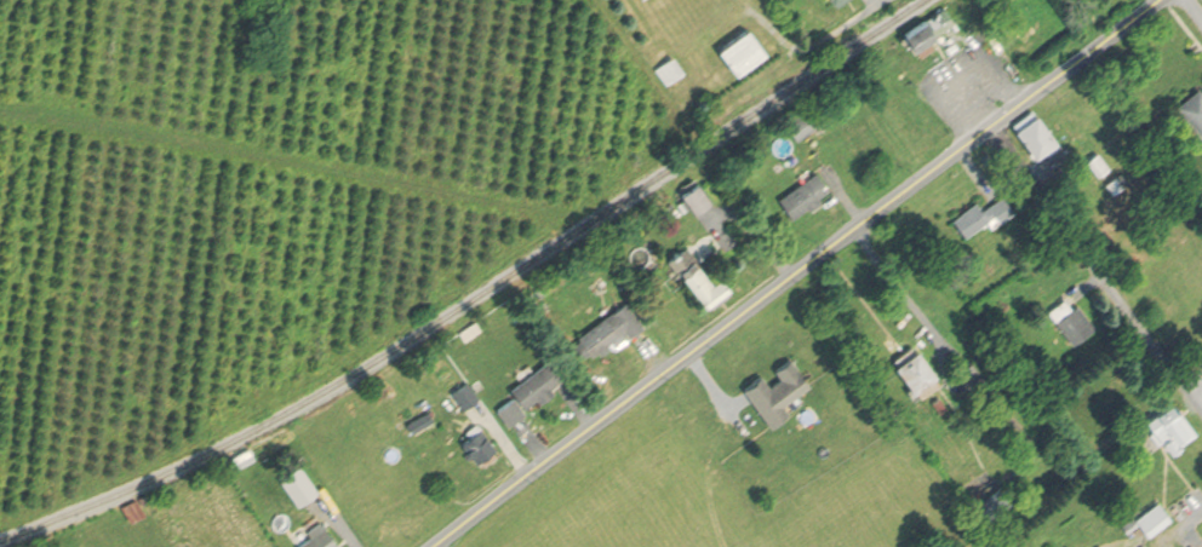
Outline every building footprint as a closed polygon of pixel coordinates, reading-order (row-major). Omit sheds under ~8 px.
[(910,46),(951,19),(939,0),(898,27),(910,46)] [(1195,84),(1173,100),(1201,139),(1201,92),(1195,84)]
